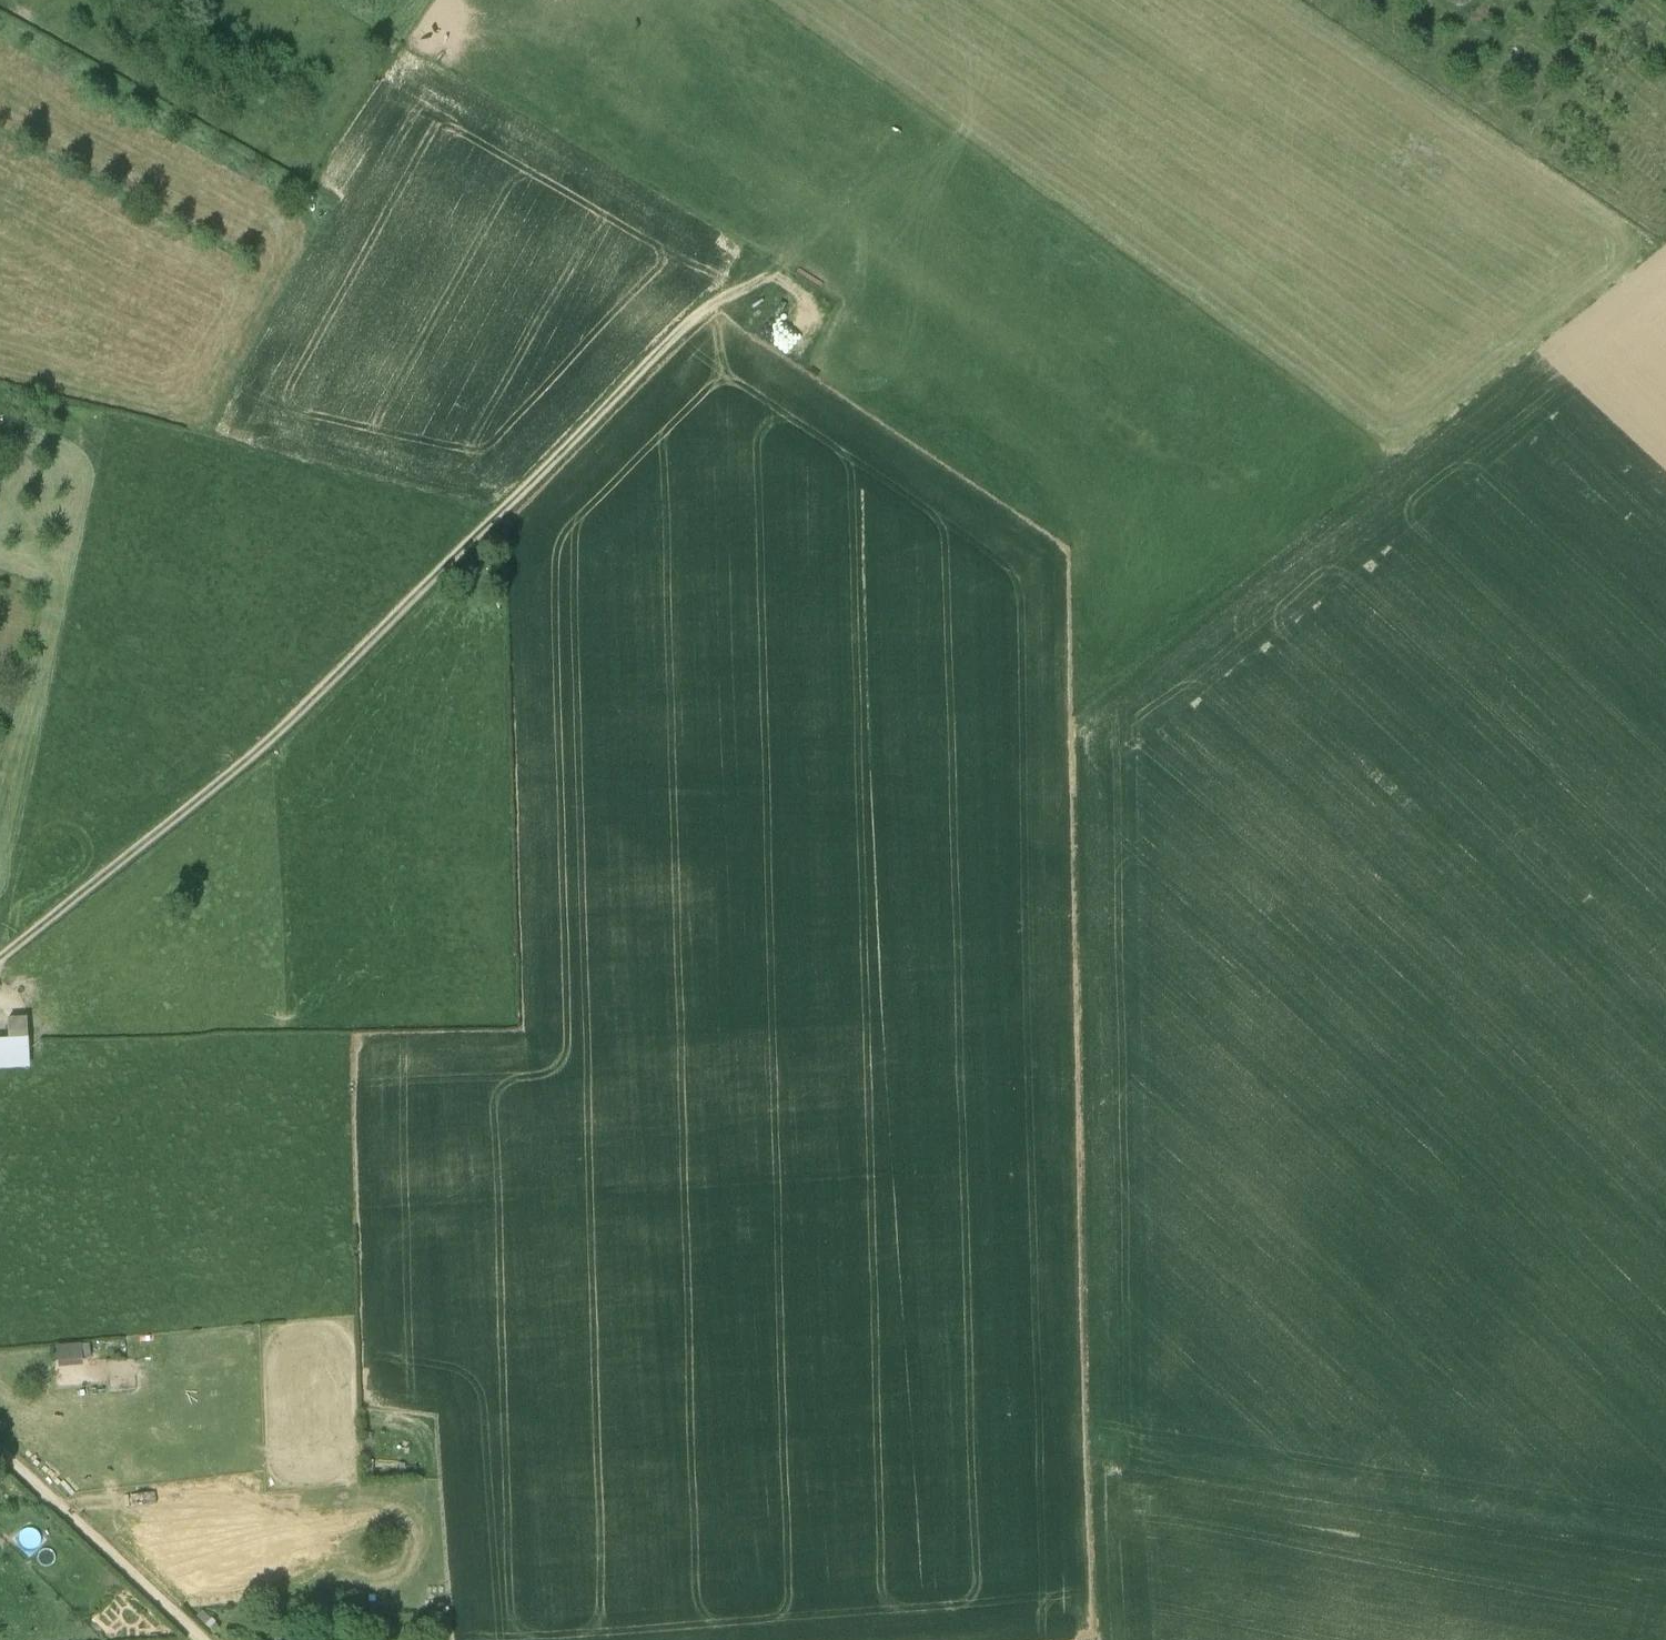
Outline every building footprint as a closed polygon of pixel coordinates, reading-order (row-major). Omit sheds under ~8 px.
[(34,1063),(31,1009),(11,1010),(12,1031),(0,1031),(0,1064),(34,1063)] [(60,1339),(61,1360),(87,1358),(86,1338),(60,1339)]
